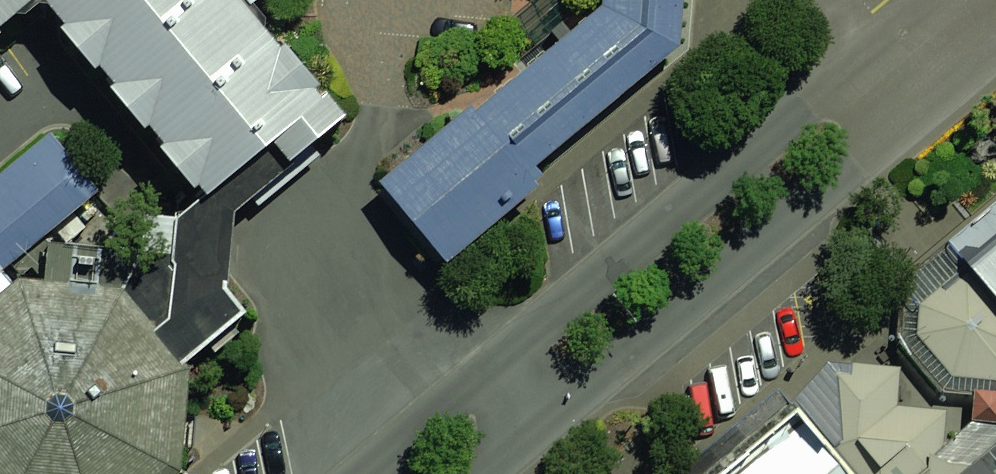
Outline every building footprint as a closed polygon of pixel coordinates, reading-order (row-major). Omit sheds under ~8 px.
[(31,0),(0,0),(0,26),(31,0)] [(66,22),(61,27),(95,68),(100,64),(115,82),(110,86),(145,128),(150,124),(165,142),(160,146),(194,188),(199,184),(208,195),(273,141),(290,161),(346,115),(287,43),(281,47),(249,5),(256,0),(48,0),(66,22)] [(385,182),(447,258),(535,187),(531,181),(540,174),(533,165),(680,45),(684,0),(603,0),(603,4),(385,182)] [(0,162),(0,273),(106,187),(51,120),(0,162)] [(293,163),(290,161),(273,141),(208,195),(177,217),(144,214),(141,249),(49,242),(45,281),(123,288),(183,361),(244,312),(226,289),(234,211),(293,163)] [(970,264),(995,296),(995,242),(970,264)] [(970,264),(920,303),(917,335),(951,375),(992,381),(992,391),(975,390),(972,422),(944,446),(946,410),(898,406),(902,367),(854,363),(800,407),(853,473),(995,473),(995,296),(970,264)] [(0,294),(0,473),(177,473),(181,470),(189,369),(183,361),(123,288),(45,281),(19,278),(0,294)] [(800,407),(719,473),(853,473),(800,407)]
